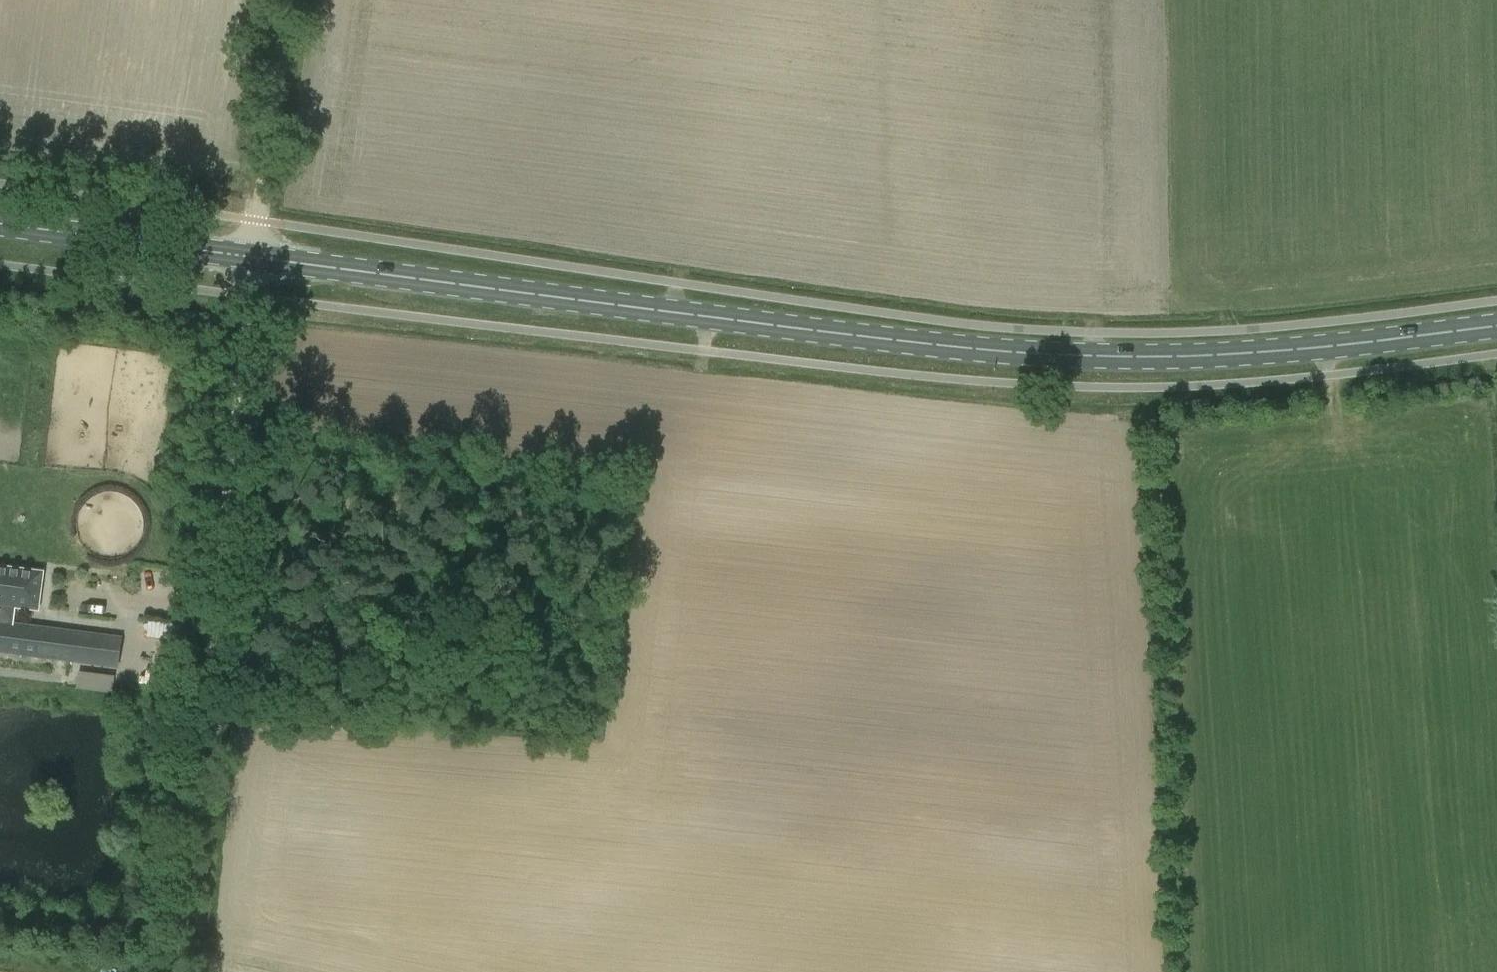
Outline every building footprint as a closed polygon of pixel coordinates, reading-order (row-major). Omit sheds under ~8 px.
[(14,623),(16,608),(40,611),(45,571),(0,565),(0,621),(14,623)] [(118,668),(122,637),(14,623),(0,621),(0,653),(118,668)] [(151,622),(151,637),(182,637),(182,622),(151,622)] [(80,690),(117,690),(117,672),(80,672),(80,690)]
